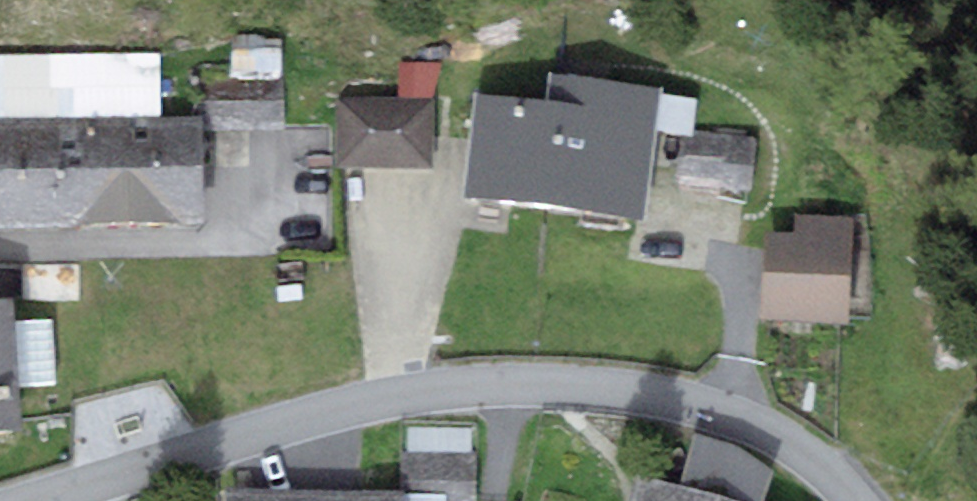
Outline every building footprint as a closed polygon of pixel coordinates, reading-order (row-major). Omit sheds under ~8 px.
[(225,122),(281,112),(274,74),(218,83),(225,122)] [(549,75),(546,102),(558,104),(545,207),(645,219),(661,89),(549,75)] [(462,196),(545,207),(558,104),(546,102),(474,93),(462,196)] [(436,97),(336,98),(336,166),(436,165),(436,97)] [(201,116),(59,118),(61,226),(203,224),(201,116)] [(61,226),(59,118),(0,119),(0,227),(61,226)] [(757,137),(678,130),(673,187),(753,193),(757,137)] [(848,324),(853,217),(795,215),(794,233),(768,231),(764,320),(848,324)] [(0,302),(0,430),(24,428),(15,301),(0,302)] [(774,471),(735,444),(695,432),(679,486),(639,475),(631,500),(765,500),(774,471)] [(229,484),(228,500),(474,500),(475,455),(400,452),(399,490),(229,484)]
